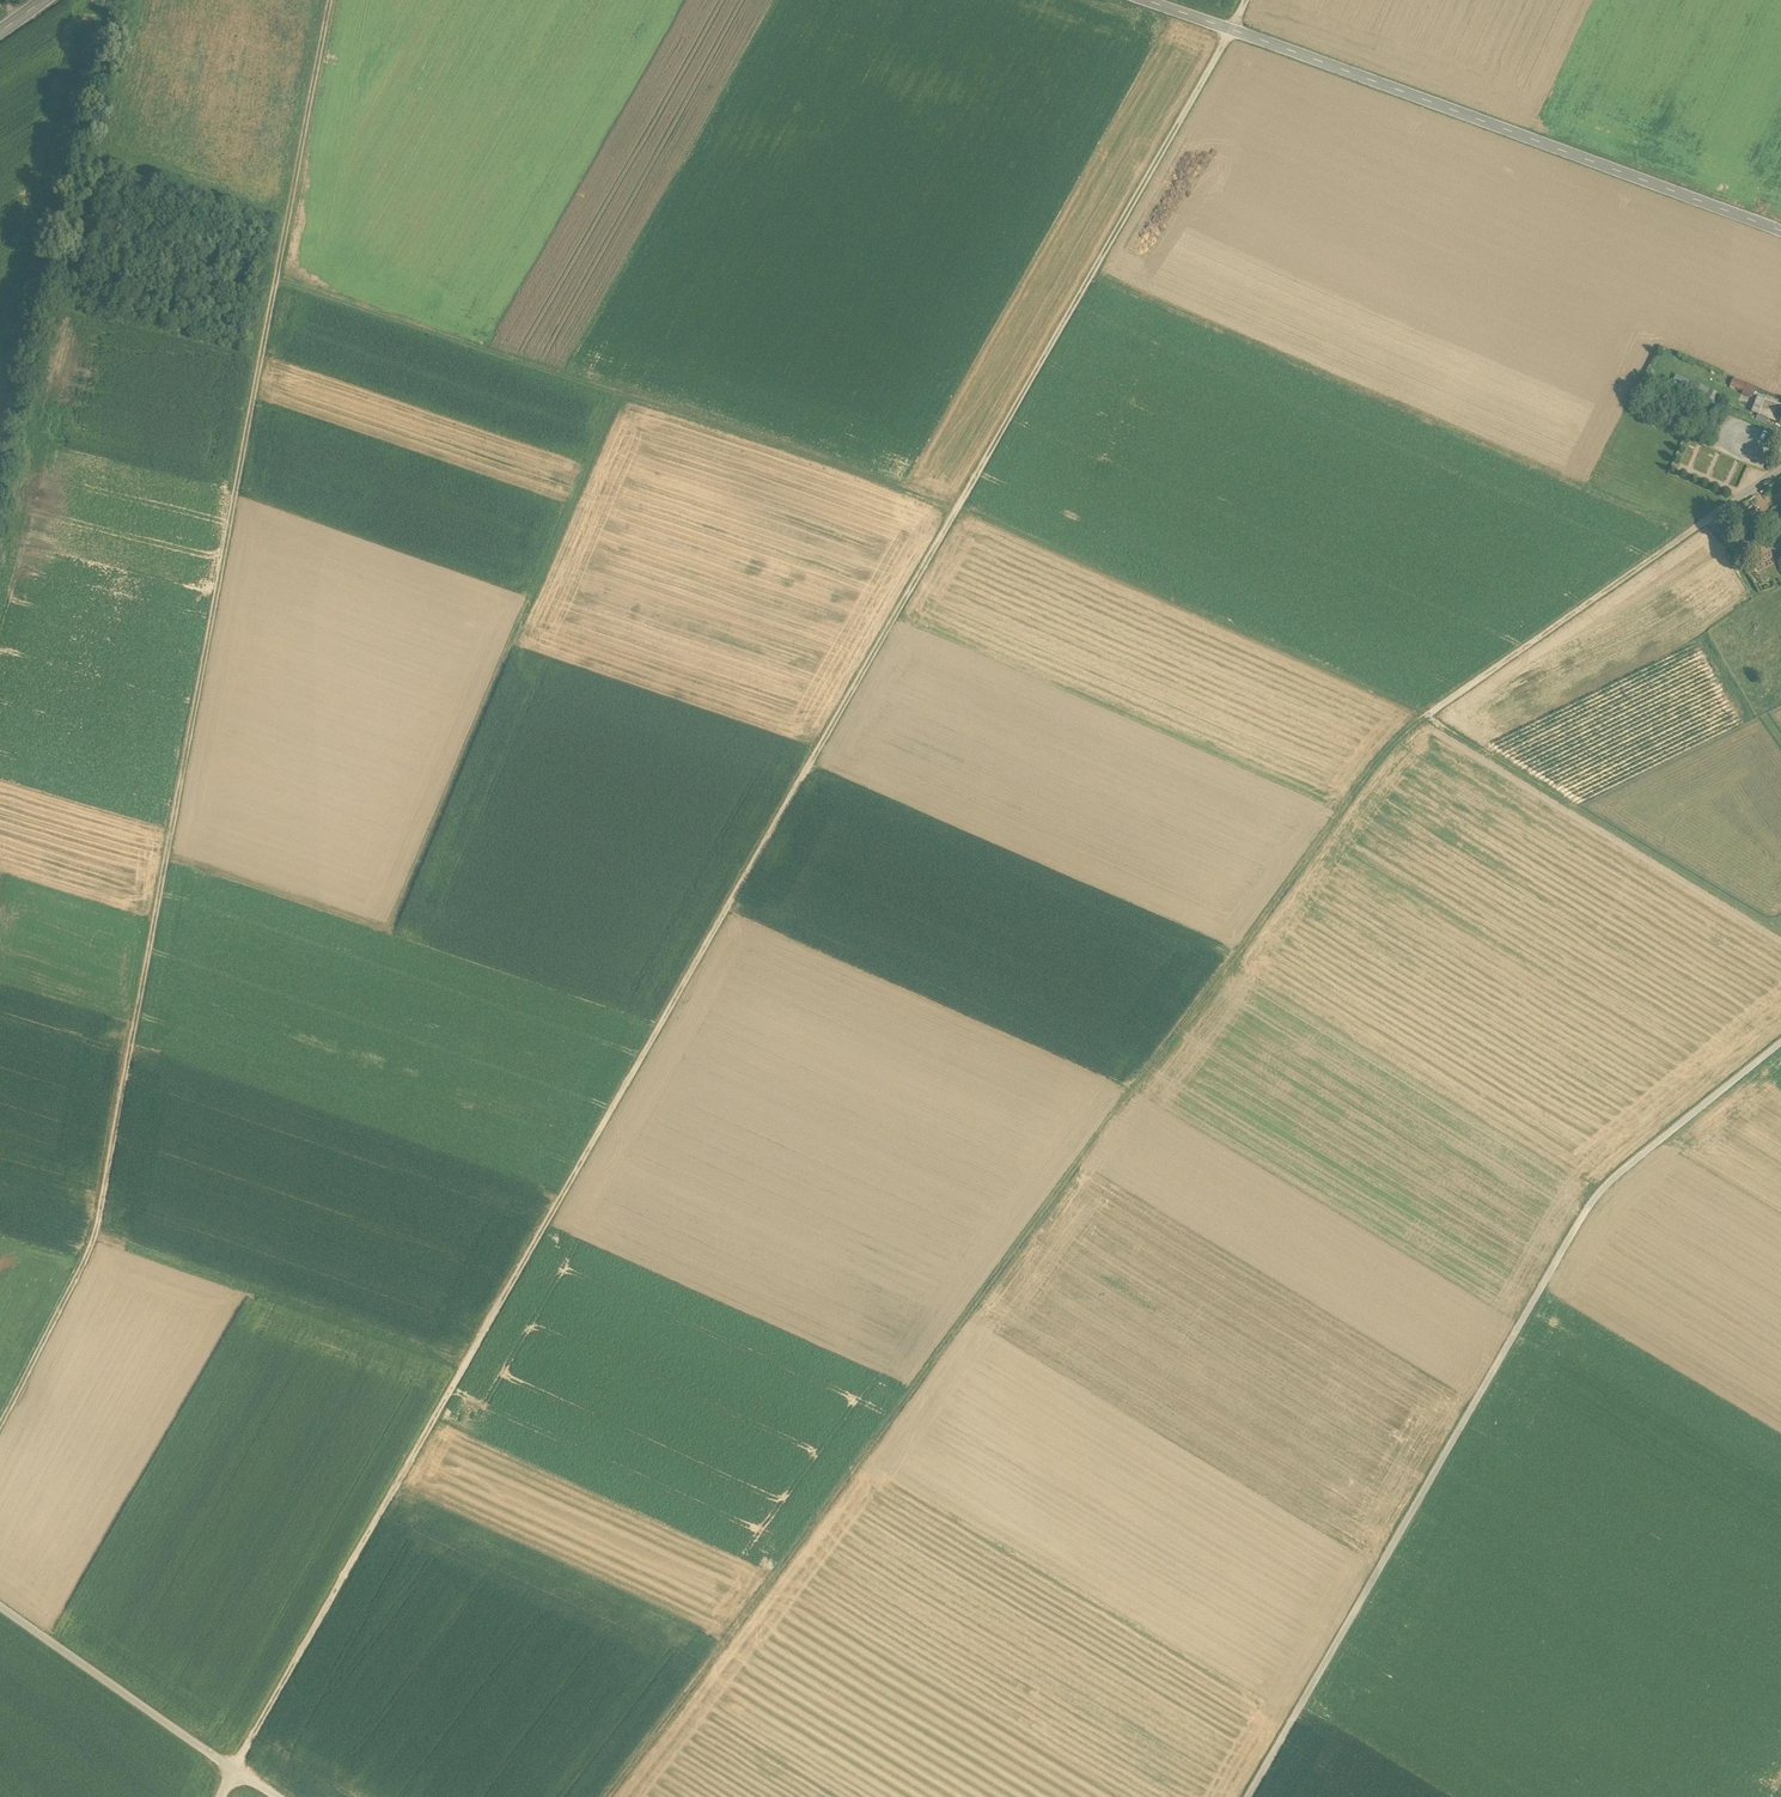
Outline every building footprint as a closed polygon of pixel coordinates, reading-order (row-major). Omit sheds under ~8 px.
[(1729,386),(1751,395),(1755,386),(1733,376),(1729,386)] [(1775,403),(1775,404),(1764,399),(1758,415),(1780,423),(1780,420),(1780,406),(1775,403)] [(1681,460),(1691,465),(1701,444),(1691,440),(1681,460)]
